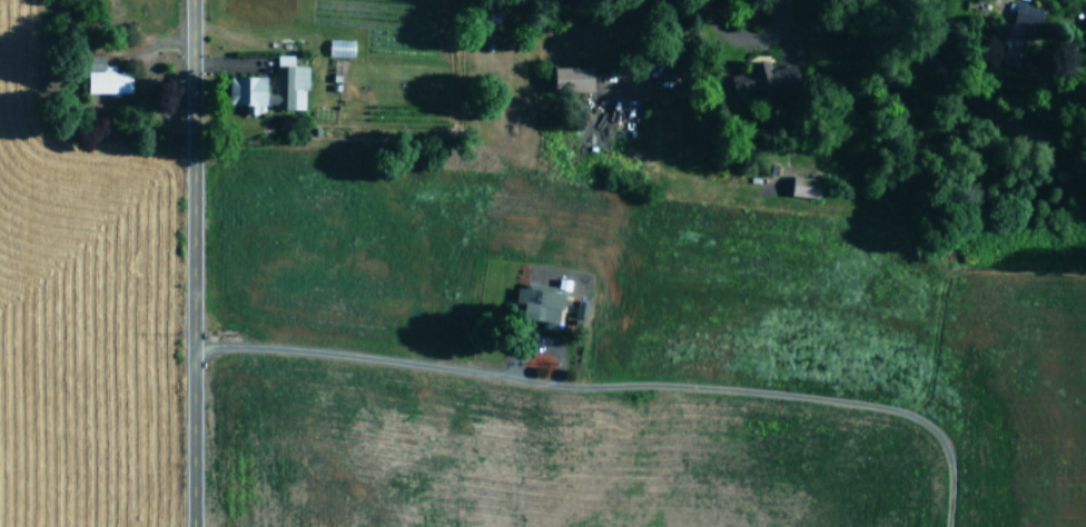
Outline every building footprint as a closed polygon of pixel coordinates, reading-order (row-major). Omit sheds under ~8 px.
[(1013,24),(1004,23),(997,62),(1019,66),(1026,27),(1038,29),(1042,7),(1016,3),(1013,24)] [(230,77),(230,105),(248,105),(275,105),(275,110),(306,110),(306,66),(293,66),(293,55),(276,55),(275,94),(266,94),(266,77),(230,77)] [(131,93),(131,72),(115,72),(115,65),(105,65),(105,58),(90,58),(90,71),(87,71),(87,94),(131,93)] [(755,94),(800,84),(796,64),(770,70),(768,59),(749,64),(751,72),(731,77),(735,95),(754,90),(755,94)] [(593,92),(593,67),(554,68),(555,93),(593,92)] [(821,178),(791,177),(790,197),(820,198),(821,178)] [(564,294),(551,292),(551,288),(518,284),(513,318),(559,325),(564,294)]
